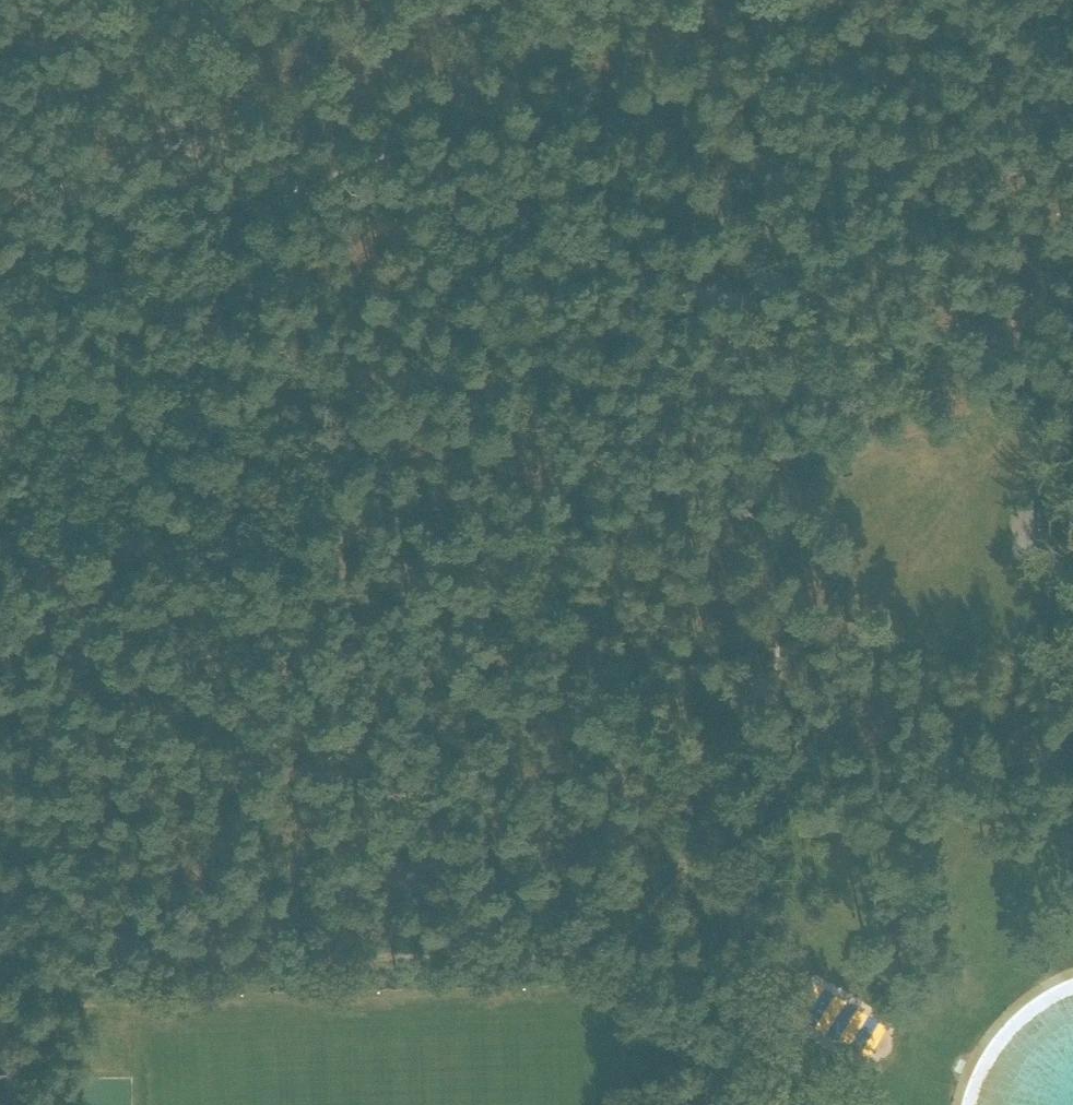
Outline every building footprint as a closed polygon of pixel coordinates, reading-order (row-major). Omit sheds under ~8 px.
[(1054,556),(1053,509),(1040,510),(1041,556),(1054,556)]
